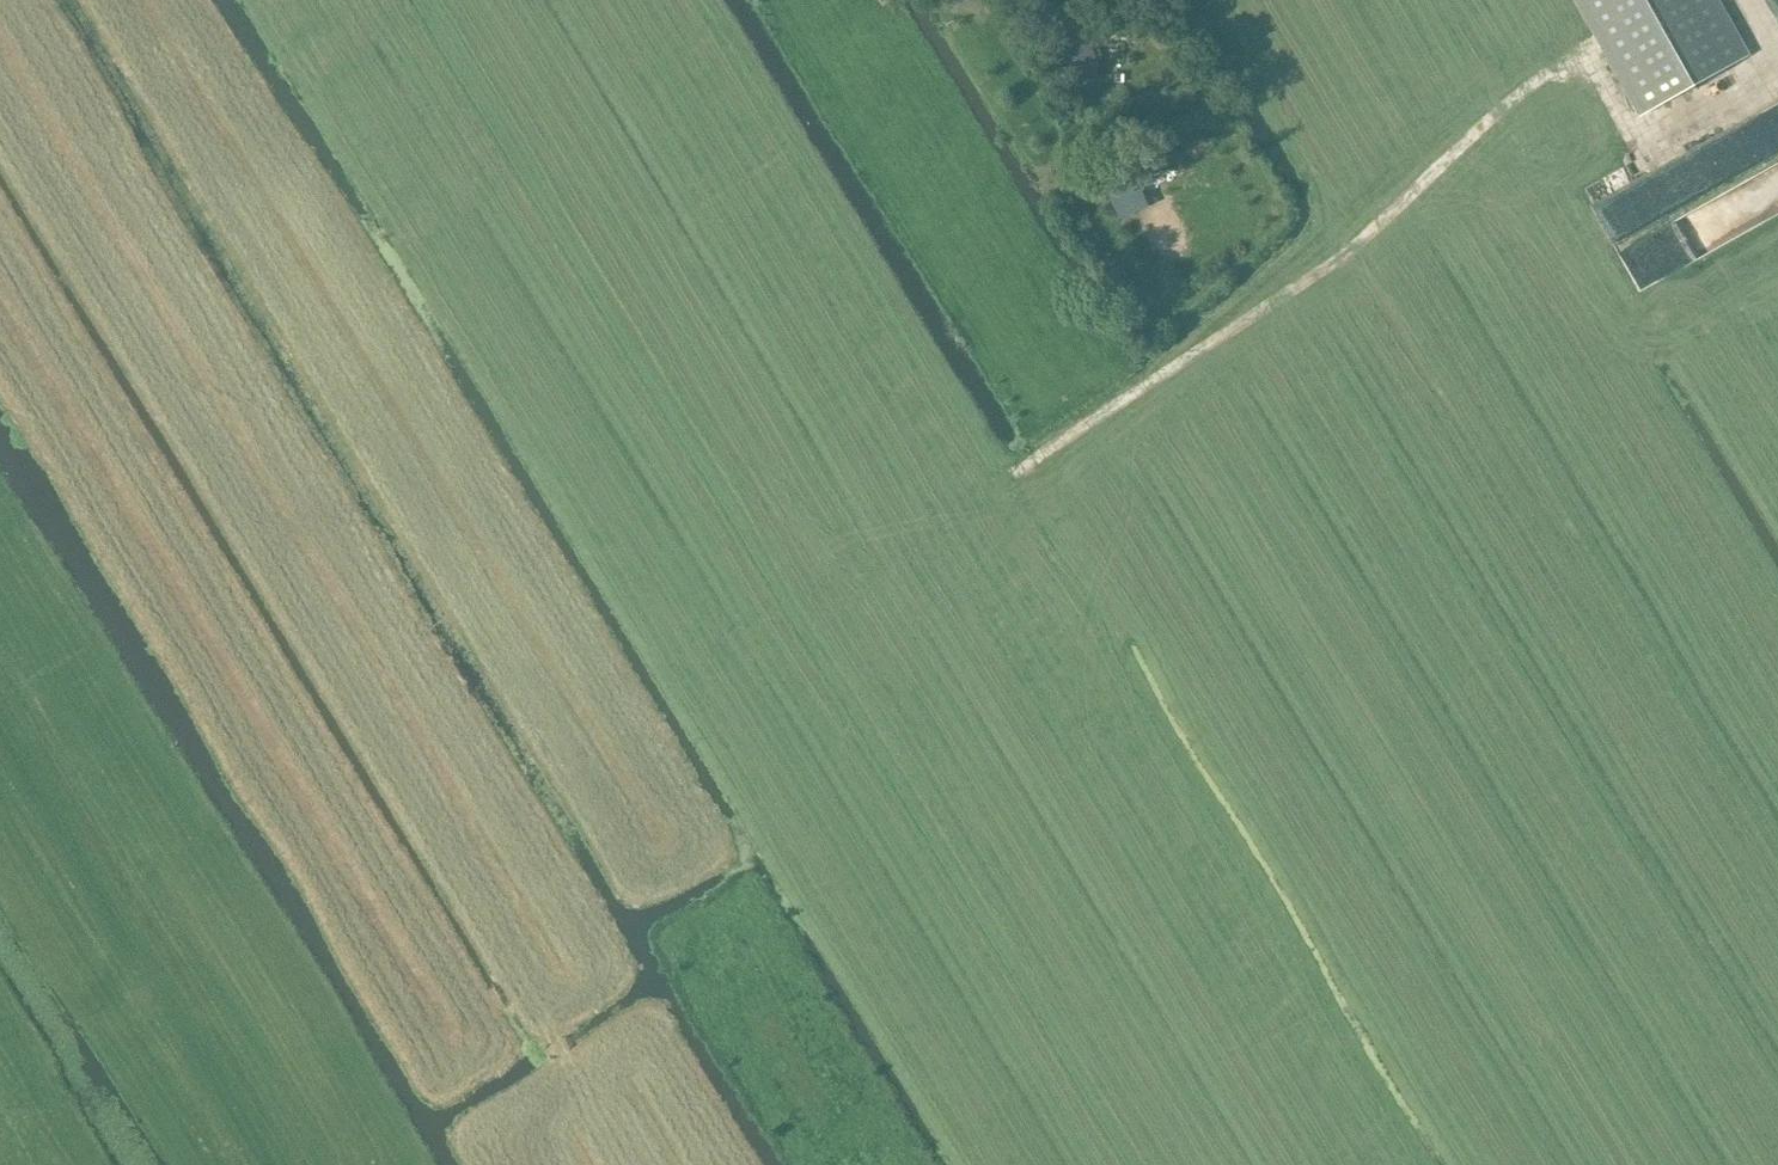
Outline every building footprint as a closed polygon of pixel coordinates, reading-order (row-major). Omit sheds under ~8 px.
[(1644,114),(1746,56),(1714,0),(1580,0),(1644,114)]
